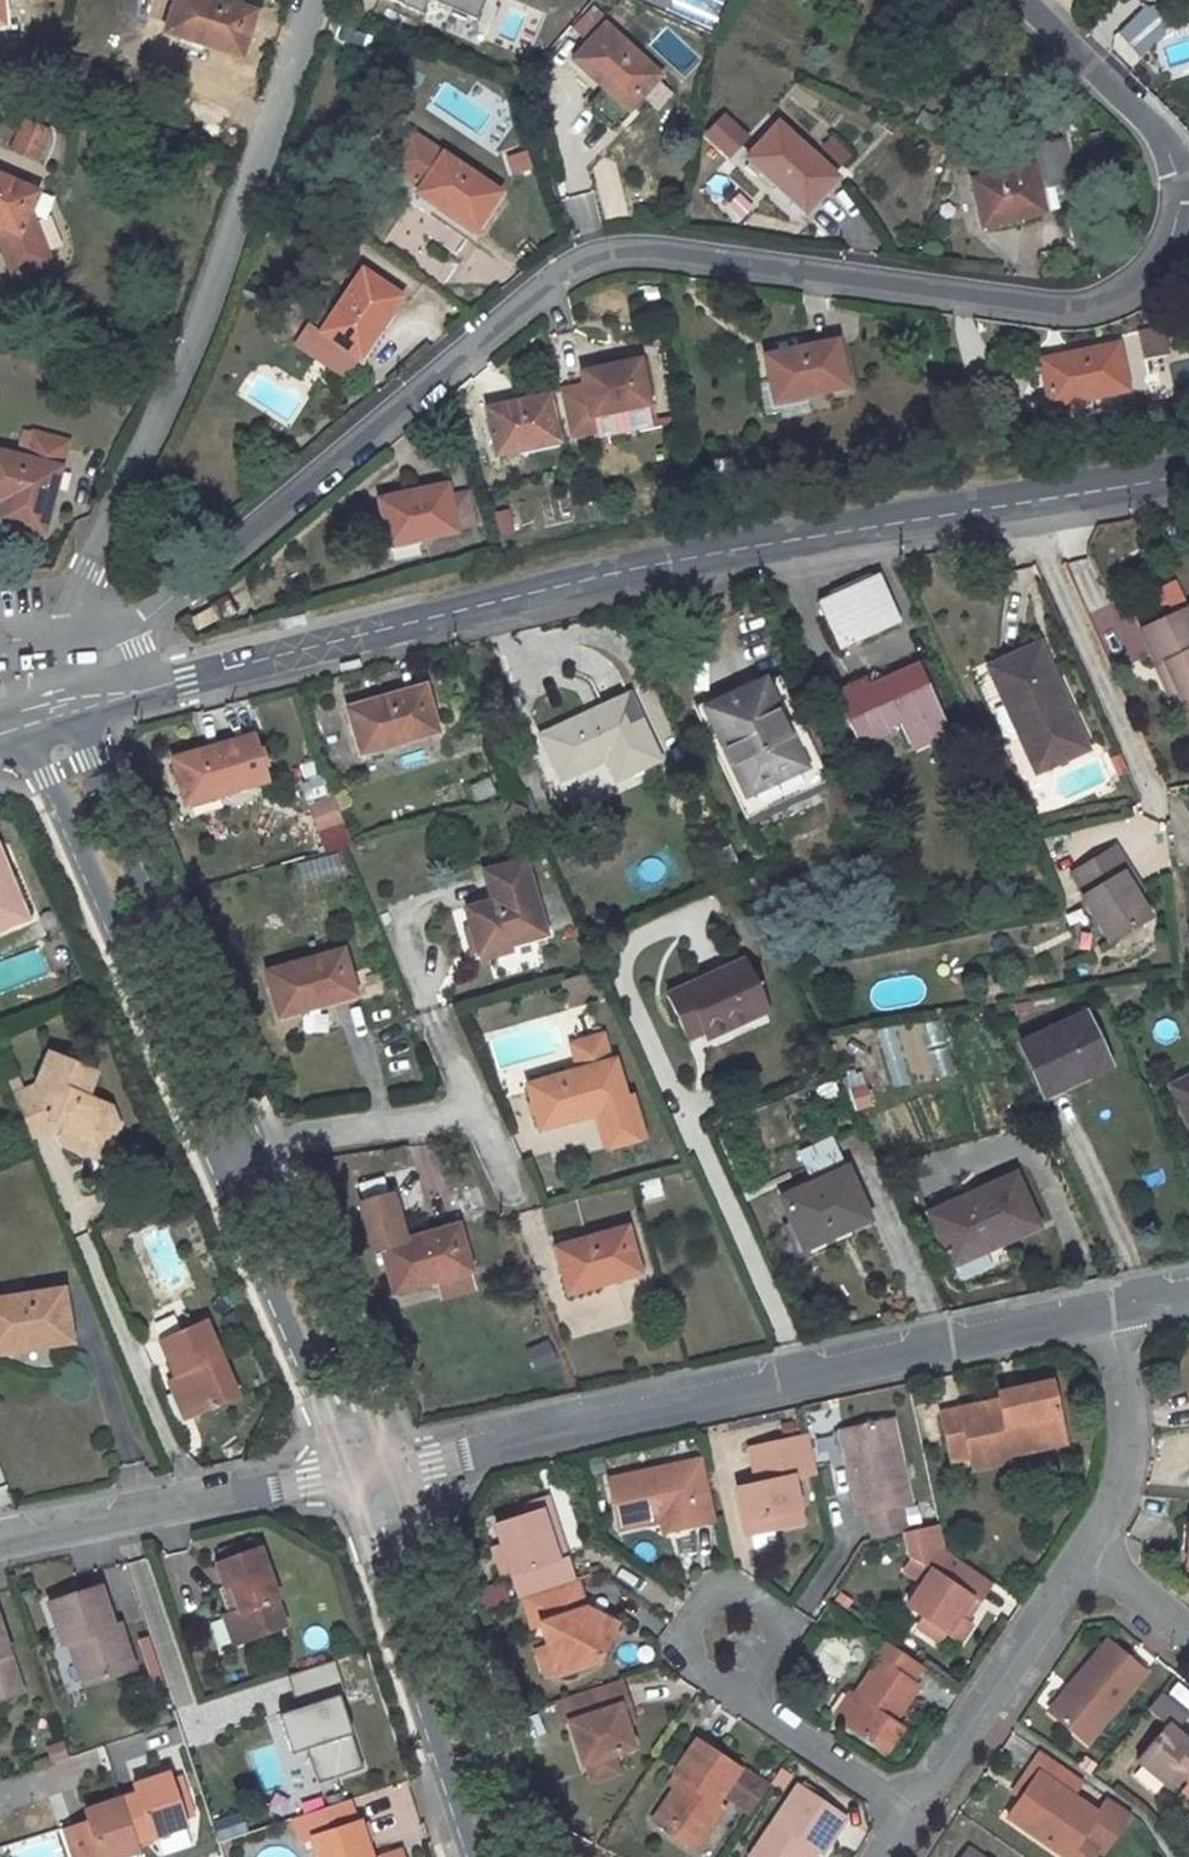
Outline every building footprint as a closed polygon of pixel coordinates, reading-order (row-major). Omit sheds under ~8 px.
[(240,55),(254,11),(218,0),(175,0),(165,31),(240,55)] [(421,10),(425,0),(394,0),(421,10)] [(483,0),(432,0),(477,17),(483,0)] [(1116,34),(1142,57),(1171,26),(1144,2),(1116,34)] [(658,77),(604,26),(572,60),(626,111),(658,77)] [(701,137),(727,159),(748,134),(722,112),(701,137)] [(11,151),(33,161),(46,130),(24,121),(11,151)] [(836,179),(778,125),(747,159),(805,212),(836,179)] [(417,193),(473,231),(500,193),(442,155),(411,134),(389,166),(421,188),(417,193)] [(1033,165),(973,181),(983,226),(1044,212),(1055,209),(1051,189),(1063,186),(1054,145),(1030,150),(1033,165)] [(1098,166),(1093,145),(1081,147),(1086,169),(1098,166)] [(2,229),(0,234),(0,241),(15,279),(55,264),(38,221),(26,215),(36,192),(0,177),(0,228),(2,229)] [(363,272),(321,332),(359,358),(400,297),(363,272)] [(321,332),(309,323),(292,349),(342,383),(359,358),(321,332)] [(1136,330),(1139,365),(1164,363),(1161,328),(1136,330)] [(763,357),(773,404),(846,389),(836,340),(763,357)] [(1039,362),(1049,408),(1126,391),(1116,345),(1039,362)] [(613,358),(595,362),(597,372),(615,367),(613,358)] [(579,389),(556,393),(566,440),(589,435),(587,420),(645,407),(636,363),(615,367),(597,372),(577,375),(579,389)] [(486,410),(496,456),(559,443),(549,396),(486,410)] [(46,512),(68,441),(35,433),(27,460),(0,453),(0,500),(46,512)] [(448,498),(445,487),(378,500),(388,547),(456,533),(448,498)] [(448,498),(456,533),(473,529),(465,494),(448,498)] [(901,624),(879,574),(817,603),(839,651),(901,624)] [(237,616),(227,599),(211,608),(221,624),(237,616)] [(1093,611),(1113,663),(1137,654),(1117,602),(1093,611)] [(1185,612),(1140,633),(1158,670),(1167,667),(1187,708),(1188,707),(1188,620),(1185,612)] [(1039,642),(988,666),(1008,710),(1017,707),(1037,750),(1028,753),(1036,772),(1088,750),(1039,642)] [(901,724),(913,751),(950,734),(918,664),(868,686),(865,680),(836,694),(860,747),(891,735),(888,729),(901,724)] [(1187,708),(1167,667),(1158,670),(1178,712),(1187,708)] [(828,781),(779,677),(697,716),(746,819),(828,781)] [(347,710),(360,756),(437,733),(425,688),(347,710)] [(659,761),(629,696),(541,737),(559,777),(604,756),(616,781),(659,761)] [(1008,710),(1028,753),(1037,750),(1017,707),(1008,710)] [(235,747),(234,743),(172,761),(185,805),(245,788),(245,785),(265,780),(261,766),(257,750),(255,742),(235,747)] [(265,748),(257,750),(261,766),(270,764),(265,748)] [(334,800),(312,809),(321,832),(343,823),(334,800)] [(28,919),(0,851),(0,930),(28,919)] [(1119,851),(1076,877),(1089,898),(1086,900),(1112,945),(1152,920),(1127,877),(1133,873),(1119,851)] [(300,880),(339,870),(336,855),(296,865),(300,880)] [(479,955),(545,936),(533,892),(525,863),(490,872),(499,900),(492,902),(466,909),(479,955)] [(484,874),(492,902),(499,900),(490,872),(484,874)] [(343,951),(266,972),(280,1018),(355,996),(343,951)] [(746,961),(666,997),(677,1020),(693,1013),(706,1041),(770,1011),(746,961)] [(677,1020),(689,1048),(706,1041),(693,1013),(677,1020)] [(1052,1030),(1020,1045),(1041,1089),(1061,1079),(1064,1088),(1070,1085),(1109,1067),(1085,1015),(1052,1030)] [(889,1087),(906,1084),(898,1029),(881,1031),(889,1087)] [(540,1131),(599,1115),(608,1148),(644,1139),(632,1097),(626,1099),(617,1063),(612,1064),(605,1038),(573,1047),(580,1072),(527,1086),(540,1131)] [(97,1071),(51,1052),(37,1087),(14,1096),(32,1141),(56,1130),(62,1132),(61,1137),(65,1146),(88,1156),(96,1138),(111,1145),(120,1125),(111,1106),(89,1096),(97,1071)] [(1188,1124),(1188,1079),(1172,1086),(1188,1124)] [(96,1138),(88,1156),(104,1162),(111,1145),(96,1138)] [(780,1199),(802,1247),(848,1226),(850,1230),(871,1221),(847,1168),(780,1199)] [(1038,1227),(1015,1175),(928,1214),(953,1267),(1038,1227)] [(391,1194),(359,1203),(373,1251),(382,1248),(394,1293),(470,1272),(457,1226),(405,1242),(391,1194)] [(627,1228),(556,1249),(564,1276),(567,1276),(572,1293),(639,1273),(627,1228)] [(71,1343),(63,1290),(0,1299),(0,1354),(71,1343)] [(195,1418),(241,1397),(207,1321),(161,1340),(195,1418)] [(535,1371),(555,1363),(547,1342),(527,1349),(535,1371)] [(1002,1403),(942,1416),(952,1458),(952,1460),(958,1459),(970,1456),(972,1461),(974,1470),(1000,1465),(1019,1460),(1018,1457),(1069,1445),(1055,1385),(1000,1396),(1002,1403)] [(849,1463),(862,1517),(870,1515),(875,1535),(909,1527),(904,1506),(912,1504),(890,1422),(854,1431),(861,1460),(849,1463)] [(861,1460),(854,1431),(842,1434),(849,1463),(861,1460)] [(747,1537),(808,1524),(798,1480),(820,1475),(811,1438),(750,1452),(759,1487),(750,1489),(738,1492),(747,1537)] [(742,1454),(750,1489),(759,1487),(750,1452),(742,1454)] [(623,1535),(667,1526),(698,1518),(700,1529),(720,1524),(709,1474),(691,1478),(688,1468),(612,1485),(623,1535)] [(521,1523),(546,1515),(561,1562),(569,1559),(552,1504),(518,1513),(521,1523)] [(505,1544),(515,1576),(522,1599),(525,1598),(576,1582),(569,1559),(561,1562),(546,1515),(521,1523),(500,1529),(505,1544)] [(670,1536),(700,1529),(698,1518),(667,1526),(670,1536)] [(941,1527),(907,1535),(913,1561),(931,1574),(907,1611),(924,1623),(948,1638),(958,1646),(971,1627),(960,1619),(972,1601),(980,1606),(993,1586),(962,1565),(951,1558),(946,1554),(941,1527)] [(515,1576),(505,1544),(498,1547),(507,1578),(515,1576)] [(227,1584),(236,1609),(230,1611),(224,1613),(234,1641),(281,1623),(271,1596),(275,1595),(258,1546),(212,1563),(220,1586),(227,1584)] [(540,1625),(546,1645),(556,1676),(597,1664),(620,1629),(588,1608),(580,1581),(576,1582),(525,1598),(534,1627),(540,1625)] [(220,1586),(230,1611),(236,1609),(227,1584),(220,1586)] [(54,1611),(67,1653),(71,1653),(80,1650),(93,1690),(137,1675),(122,1630),(118,1631),(105,1593),(54,1611)] [(25,1696),(0,1621),(0,1704),(25,1696)] [(948,1638),(924,1623),(918,1632),(941,1647),(948,1638)] [(1095,1640),(1061,1688),(1066,1691),(1048,1717),(1085,1742),(1137,1670),(1095,1640)] [(880,1661),(854,1698),(857,1700),(843,1721),(884,1749),(899,1728),(891,1723),(917,1686),(916,1685),(912,1683),(923,1667),(891,1646),(887,1643),(876,1658),(880,1661)] [(556,1676),(546,1645),(536,1649),(545,1680),(556,1676)] [(71,1653),(84,1693),(93,1690),(80,1650),(71,1653)] [(283,1709),(295,1747),(304,1744),(317,1783),(361,1769),(336,1692),(344,1689),(335,1657),(284,1674),(293,1706),(283,1709)] [(583,1765),(636,1748),(624,1707),(631,1704),(624,1680),(573,1696),(580,1721),(571,1723),(583,1765)] [(1170,1786),(1179,1775),(1185,1780),(1188,1775),(1188,1743),(1175,1732),(1184,1719),(1157,1697),(1145,1712),(1161,1724),(1134,1757),(1170,1786)] [(679,1785),(657,1816),(697,1842),(720,1809),(715,1805),(718,1800),(740,1770),(699,1740),(672,1780),(679,1785)] [(317,1783),(304,1744),(295,1747),(307,1786),(317,1783)] [(1010,1816),(1068,1856),(1072,1851),(1082,1837),(1092,1822),(1098,1815),(1072,1797),(1083,1780),(1043,1751),(1031,1767),(1039,1774),(1010,1816)] [(737,1813),(757,1783),(740,1770),(718,1800),(737,1813)] [(135,1795),(119,1801),(134,1846),(186,1829),(168,1775),(132,1787),(135,1795)] [(755,1808),(767,1790),(757,1783),(737,1813),(747,1820),(755,1808)] [(814,1849),(825,1856),(848,1821),(798,1787),(753,1856),(809,1856),(814,1849)] [(777,1798),(767,1790),(755,1808),(765,1815),(777,1798)] [(1133,1816),(1109,1798),(1105,1804),(1130,1821),(1133,1816)] [(356,1818),(348,1821),(341,1799),(291,1815),(298,1838),(307,1834),(315,1856),(369,1856),(356,1818)] [(70,1831),(59,1834),(67,1856),(133,1856),(138,1855),(134,1846),(119,1801),(85,1813),(89,1825),(70,1831)] [(1130,1821),(1105,1804),(1098,1815),(1092,1822),(1082,1837),(1107,1854),(1130,1821)] [(652,1823),(692,1850),(697,1842),(657,1816),(652,1823)] [(212,1838),(243,1836),(242,1817),(211,1818),(212,1838)] [(969,1845),(961,1856),(986,1856),(969,1845)]
